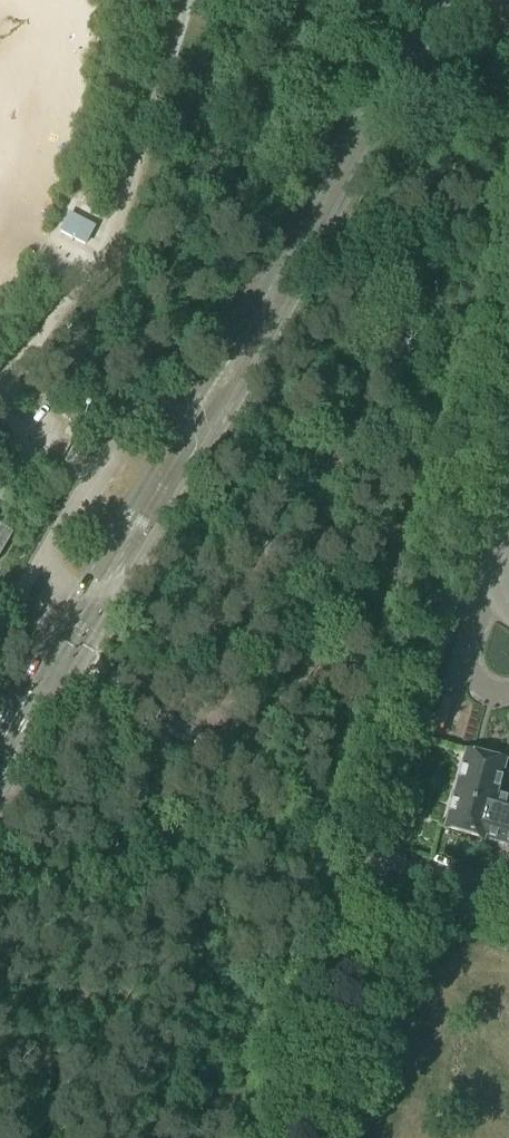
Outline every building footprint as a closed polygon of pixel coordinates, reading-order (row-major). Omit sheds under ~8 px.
[(69,216),(60,233),(84,246),(94,228),(69,216)] [(0,530),(0,557),(12,537),(0,530)] [(496,792),(504,765),(465,754),(444,831),(482,842),(483,841),(506,847),(508,841),(508,802),(495,798),(496,792)] [(481,903),(478,916),(490,919),(493,906),(481,903)]
